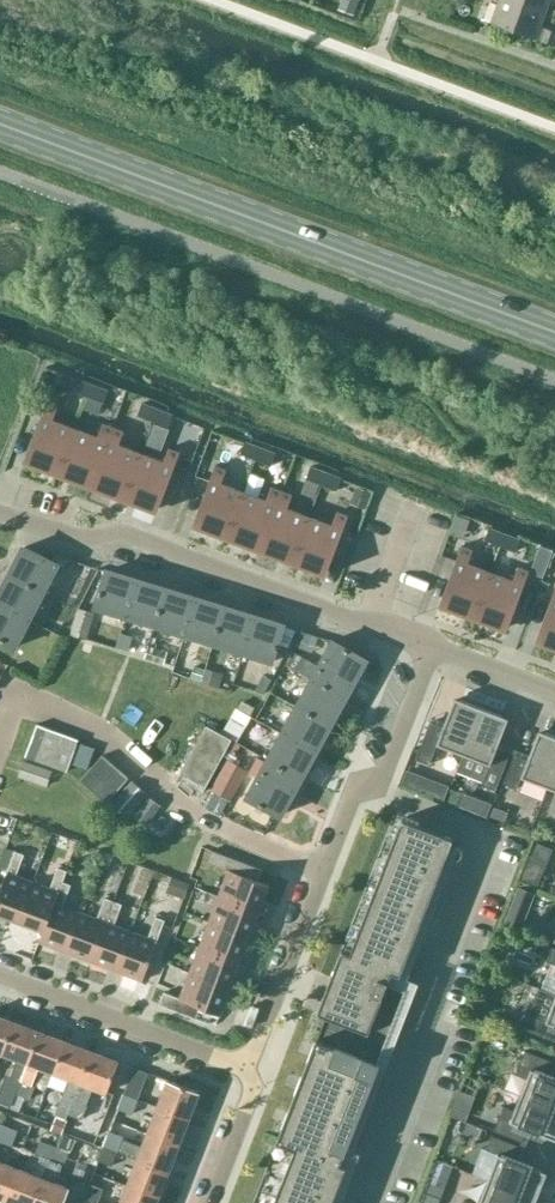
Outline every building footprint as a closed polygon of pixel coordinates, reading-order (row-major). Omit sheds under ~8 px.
[(338,9),(353,15),(359,0),(341,0),(338,9)] [(519,0),(498,0),(490,22),(554,45),(554,32),(539,26),(545,9),(519,0)] [(545,9),(548,0),(519,0),(545,9)] [(92,384),(76,378),(72,390),(87,396),(92,384)] [(107,390),(92,384),(87,396),(103,402),(107,390)] [(57,406),(46,402),(23,462),(57,474),(74,428),(52,420),(57,406)] [(157,409),(142,403),(137,415),(153,421),(157,409)] [(173,414),(157,409),(153,421),(168,427),(173,414)] [(97,437),(74,428),(57,474),(90,487),(112,427),(102,423),(97,437)] [(123,431),(112,427),(90,487),(123,499),(140,453),(118,445),(123,431)] [(260,447),(245,441),(240,454),(256,459),(260,447)] [(276,453),(260,447),(256,459),(271,465),(276,453)] [(163,461),(140,453),(123,499),(157,512),(179,452),(168,448),(163,461)] [(225,470),(214,466),(192,525),(225,538),(243,492),(220,483),(225,470)] [(326,472),(311,466),(306,478),(321,484),(326,472)] [(342,478),(326,472),(321,484),(337,490),(342,478)] [(265,500),(243,492),(225,538),(258,550),(281,491),(270,487),(265,500)] [(291,495),(281,491),(258,550),(291,563),(309,516),(286,508),(291,495)] [(331,525),(309,516),(291,563),(325,575),(347,516),(336,511),(331,525)] [(504,533),(488,527),(484,540),(499,545),(504,533)] [(519,539),(504,533),(499,545),(515,551),(519,539)] [(472,550),(461,545),(439,605),(472,618),(490,572),(467,563),(472,550)] [(10,574),(44,592),(58,564),(24,546),(10,574)] [(512,580),(490,572),(472,618),(506,631),(529,571),(517,567),(512,580)] [(124,616),(135,580),(105,571),(94,607),(124,616)] [(44,592),(10,574),(0,593),(0,604),(30,619),(44,592)] [(153,625),(165,589),(135,580),(124,616),(153,625)] [(535,641),(554,649),(554,587),(535,641)] [(183,634),(194,598),(165,589),(153,625),(183,634)] [(212,643),(223,607),(194,598),(183,634),(212,643)] [(30,619),(0,604),(0,639),(15,647),(30,619)] [(242,652),(253,616),(223,607),(212,643),(242,652)] [(94,613),(78,608),(71,633),(87,638),(94,613)] [(283,625),(253,616),(242,652),(272,662),(283,625)] [(131,636),(121,633),(116,647),(127,650),(131,636)] [(289,658),(348,690),(365,658),(331,640),(318,664),(293,650),(289,658)] [(161,662),(165,649),(151,645),(147,657),(161,662)] [(331,721),(348,690),(289,658),(285,664),(311,678),(297,703),(331,721)] [(239,663),(231,661),(227,674),(235,676),(239,663)] [(463,753),(480,707),(459,699),(458,702),(452,699),(442,726),(428,721),(414,759),(428,764),(436,743),(463,753)] [(280,734),(314,752),(331,721),(297,703),(281,732),(280,734)] [(501,715),(480,707),(463,753),(463,754),(457,769),(484,780),(482,785),(495,790),(510,751),(496,746),(506,720),(500,718),(501,715)] [(256,718),(252,724),(270,733),(273,727),(256,718)] [(270,733),(252,724),(249,730),(266,739),(270,733)] [(78,739),(45,727),(36,725),(25,757),(33,760),(65,772),(78,739)] [(201,792),(211,776),(231,740),(205,725),(176,778),(201,792)] [(281,732),(273,727),(270,733),(278,738),(263,765),(296,784),(314,752),(280,734),(281,732)] [(547,786),(554,767),(554,736),(544,731),(543,734),(537,732),(526,759),(513,754),(502,782),(516,787),(520,776),(547,786)] [(95,748),(80,742),(72,764),(87,769),(95,748)] [(107,803),(129,777),(102,754),(80,780),(107,803)] [(52,771),(23,761),(18,775),(46,786),(52,771)] [(279,815),(296,784),(263,765),(245,797),(279,815)] [(147,794),(131,781),(113,803),(128,816),(147,794)] [(160,806),(148,797),(134,816),(147,825),(160,806)] [(450,848),(450,849),(450,850),(449,849),(453,838),(401,818),(349,952),(341,949),(317,1012),(325,1015),(276,1141),(294,1148),(273,1202),(332,1202),(347,1165),(340,1163),(407,989),(387,982),(391,972),(400,975),(446,855),(454,858),(455,858),(457,858),(459,858),(460,857),(461,856),(461,855),(462,855),(462,854),(462,853),(462,852),(462,851),(462,850),(461,848),(461,847),(460,847),(459,846),(458,846),(457,845),(456,845),(455,845),(454,845),(453,846),(452,847),(451,847),(450,848)] [(552,849),(536,843),(531,857),(546,863),(552,849)] [(17,920),(33,881),(16,875),(24,854),(15,850),(7,871),(0,889),(0,914),(17,920)] [(220,1014),(266,891),(269,885),(258,881),(262,870),(211,850),(206,861),(228,870),(179,997),(163,991),(158,1004),(209,1024),(214,1012),(220,1014)] [(17,920),(42,930),(62,881),(66,870),(58,867),(50,888),(33,881),(17,920)] [(38,941),(65,951),(80,911),(63,905),(70,884),(62,881),(42,930),(38,941)] [(532,894),(518,888),(505,921),(519,927),(532,894)] [(65,951),(90,961),(113,900),(104,897),(97,918),(80,911),(65,951)] [(90,961),(116,970),(131,931),(114,924),(121,903),(113,900),(90,961)] [(131,931),(116,970),(142,980),(157,941),(156,941),(164,920),(155,916),(148,937),(131,931)] [(551,946),(546,960),(554,963),(554,948),(551,946)] [(538,988),(527,1015),(525,1015),(520,1028),(554,1041),(554,994),(538,988)] [(13,1021),(0,1016),(0,1056),(1,1052),(13,1021)] [(1,1052),(16,1057),(11,1070),(21,1073),(22,1074),(39,1031),(13,1021),(1,1052)] [(49,1083),(54,1072),(53,1071),(65,1041),(39,1031),(22,1074),(21,1073),(19,1080),(20,1080),(15,1095),(29,1100),(34,1085),(31,1084),(34,1077),(49,1083)] [(79,1081),(91,1051),(65,1041),(53,1071),(54,1072),(69,1077),(79,1081)] [(547,1074),(552,1061),(524,1050),(515,1074),(526,1078),(520,1095),(554,1108),(554,1078),(547,1074)] [(118,1061),(91,1051),(79,1081),(92,1086),(106,1092),(118,1061)] [(131,1114),(147,1073),(133,1068),(117,1108),(131,1114)] [(15,1095),(20,1080),(19,1080),(4,1074),(0,1086),(0,1102),(11,1107),(15,1095)] [(79,1081),(69,1077),(56,1113),(66,1117),(67,1114),(79,1081)] [(157,1106),(188,1118),(198,1091),(167,1080),(157,1106)] [(85,1105),(92,1086),(79,1081),(67,1114),(81,1119),(86,1105),(85,1105)] [(554,1139),(554,1108),(520,1095),(510,1120),(499,1116),(493,1130),(521,1141),(526,1128),(554,1139)] [(147,1132),(178,1144),(188,1118),(157,1106),(147,1132)] [(67,1120),(56,1116),(51,1129),(62,1133),(67,1120)] [(17,1168),(1,1162),(8,1145),(11,1146),(16,1132),(19,1123),(6,1118),(0,1133),(0,1197),(5,1199),(17,1168)] [(117,1151),(137,1158),(168,1170),(178,1144),(147,1132),(141,1149),(121,1141),(123,1136),(109,1131),(104,1146),(117,1151)] [(487,1180),(536,1199),(546,1172),(514,1159),(519,1146),(491,1135),(486,1149),(497,1154),(487,1180)] [(50,1161),(55,1147),(39,1141),(34,1155),(48,1160),(50,1161)] [(111,1166),(117,1151),(104,1146),(98,1161),(111,1166)] [(34,1202),(64,1202),(70,1188),(55,1183),(61,1165),(63,1166),(68,1151),(55,1147),(50,1161),(48,1160),(42,1178),(43,1178),(34,1202)] [(127,1185),(157,1197),(168,1170),(137,1158),(127,1185)] [(15,1202),(34,1202),(43,1178),(42,1178),(17,1168),(5,1199),(15,1202)] [(487,1180),(478,1202),(534,1202),(536,1199),(487,1180)] [(83,1198),(96,1202),(97,1202),(102,1189),(88,1183),(83,1198)] [(157,1197),(127,1185),(120,1202),(155,1202),(157,1197)]
